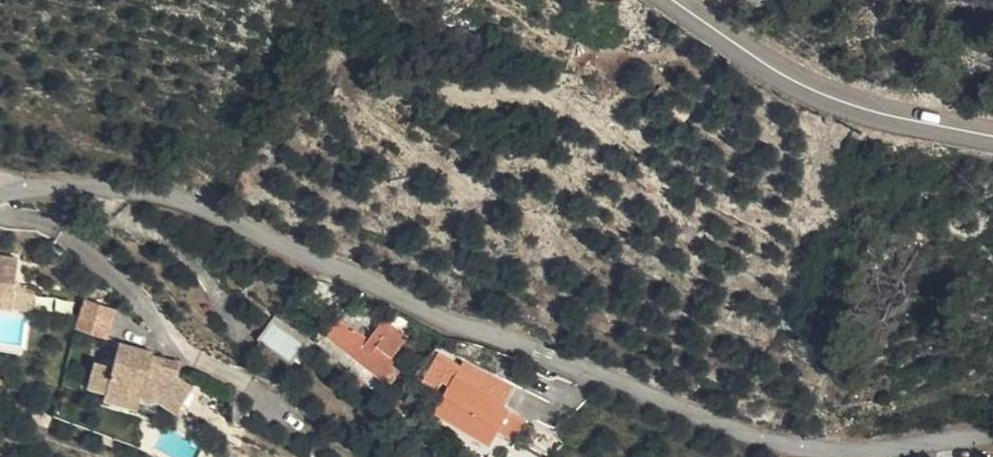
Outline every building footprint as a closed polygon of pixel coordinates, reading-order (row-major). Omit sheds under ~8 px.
[(26,288),(27,276),(0,273),(0,302),(25,304),(26,288)] [(47,290),(26,288),(25,304),(46,306),(47,290)] [(24,312),(25,304),(0,302),(0,310),(24,312)] [(126,311),(98,303),(90,331),(118,339),(126,311)] [(376,344),(357,332),(344,349),(365,365),(355,375),(378,394),(402,366),(400,364),(416,344),(410,339),(413,327),(403,320),(397,329),(391,325),(376,344)] [(357,332),(346,325),(334,341),(344,349),(357,332)] [(191,377),(176,374),(179,361),(166,357),(167,355),(132,346),(126,369),(108,364),(100,389),(119,393),(117,401),(152,410),(155,399),(173,404),(192,414),(208,388),(191,377)] [(192,367),(189,366),(187,363),(179,361),(176,374),(191,377),(193,368),(192,367)] [(511,432),(520,418),(496,403),(507,383),(477,364),(442,418),(490,449),(504,427),(511,432)] [(520,417),(520,418),(511,432),(528,444),(538,429),(520,417)] [(504,427),(490,449),(498,452),(511,432),(504,427)]
